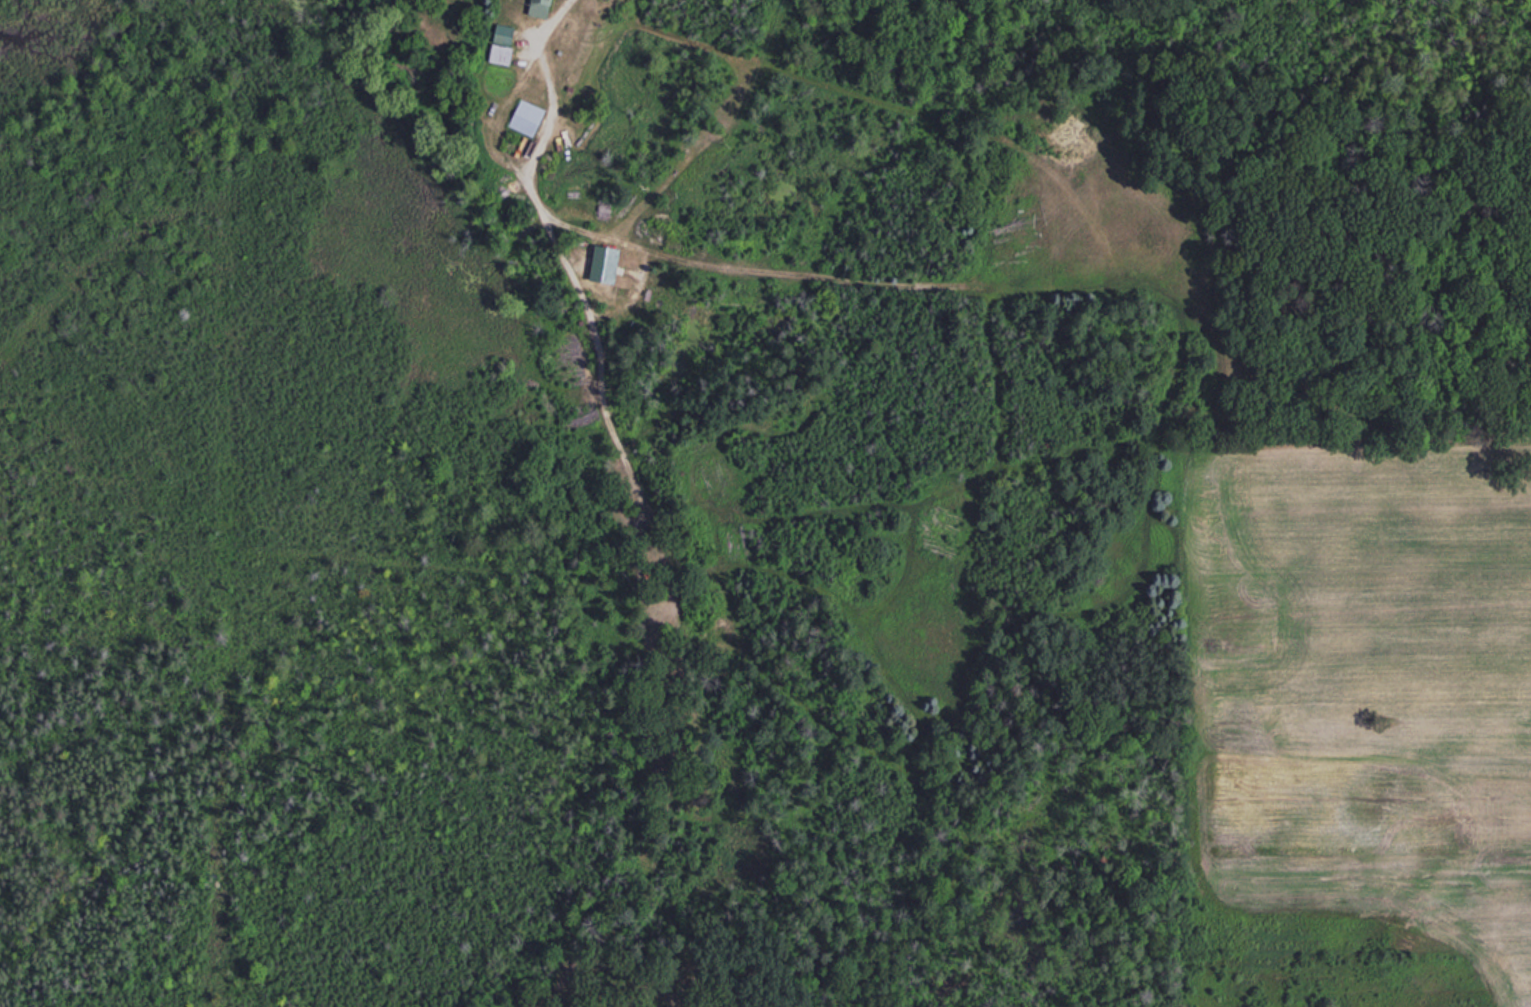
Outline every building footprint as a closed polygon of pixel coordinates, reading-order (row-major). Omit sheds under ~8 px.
[(524,13),(543,19),(549,0),(528,0),(524,13)] [(486,62),(506,66),(513,26),(493,23),(486,62)] [(530,137),(543,110),(518,98),(505,126),(530,137)]
